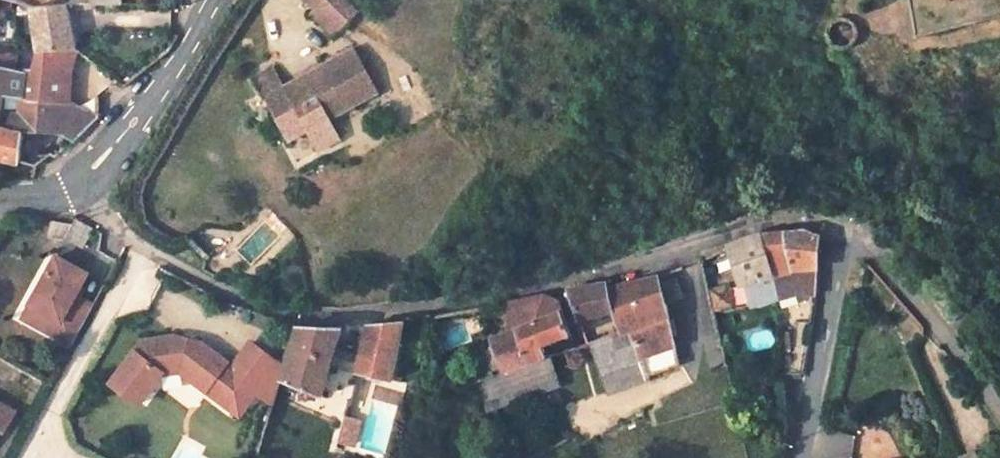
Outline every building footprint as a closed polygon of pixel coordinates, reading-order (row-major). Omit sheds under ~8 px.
[(64,0),(31,5),(33,53),(30,70),(23,69),(23,73),(0,69),(0,122),(4,123),(11,90),(67,97),(66,73),(72,56),(64,0)] [(313,16),(329,1),(329,0),(297,0),(313,16)] [(329,1),(313,16),(308,21),(324,39),(346,17),(329,1)] [(249,77),(259,97),(283,142),(302,131),(312,150),(334,139),(324,119),(373,93),(350,50),(300,76),(304,83),(283,94),(280,87),(269,67),(249,77)] [(33,161),(49,148),(57,151),(102,110),(67,97),(11,90),(4,123),(0,122),(0,154),(33,161)] [(53,217),(51,235),(64,235),(81,245),(92,226),(77,216),(72,220),(53,217)] [(762,233),(771,269),(777,293),(786,286),(813,289),(818,231),(800,226),(762,233)] [(734,243),(741,277),(745,276),(750,299),(777,293),(771,269),(762,233),(734,243)] [(30,302),(49,312),(39,330),(72,347),(94,305),(74,295),(87,270),(55,254),(30,302)] [(612,308),(619,328),(588,339),(601,371),(648,353),(653,371),(683,360),(678,342),(671,305),(671,303),(687,297),(689,297),(688,297),(680,273),(662,280),(660,274),(614,286),(611,280),(567,288),(568,292),(578,319),(612,308)] [(712,311),(734,305),(728,279),(706,285),(712,311)] [(515,323),(493,332),(515,398),(556,376),(544,342),(571,330),(559,296),(538,295),(502,302),(504,308),(510,306),(515,323)] [(49,312),(30,302),(20,321),(39,330),(49,312)] [(403,321),(365,327),(357,358),(333,351),(339,331),(341,325),(299,331),(286,381),(323,391),(331,362),(354,368),(388,378),(403,321)] [(142,339),(110,382),(139,403),(161,372),(180,372),(206,391),(227,362),(200,341),(174,335),(142,339)] [(256,393),(272,405),(282,364),(251,342),(234,366),(219,386),(247,406),(256,393)] [(607,386),(653,371),(648,353),(601,371),(607,386)] [(240,415),(247,406),(219,386),(234,366),(227,362),(206,391),(240,415)] [(505,369),(474,381),(482,412),(515,398),(505,369)] [(362,396),(348,392),(340,423),(354,427),(362,396)] [(308,428),(314,402),(280,395),(275,420),(308,428)]
